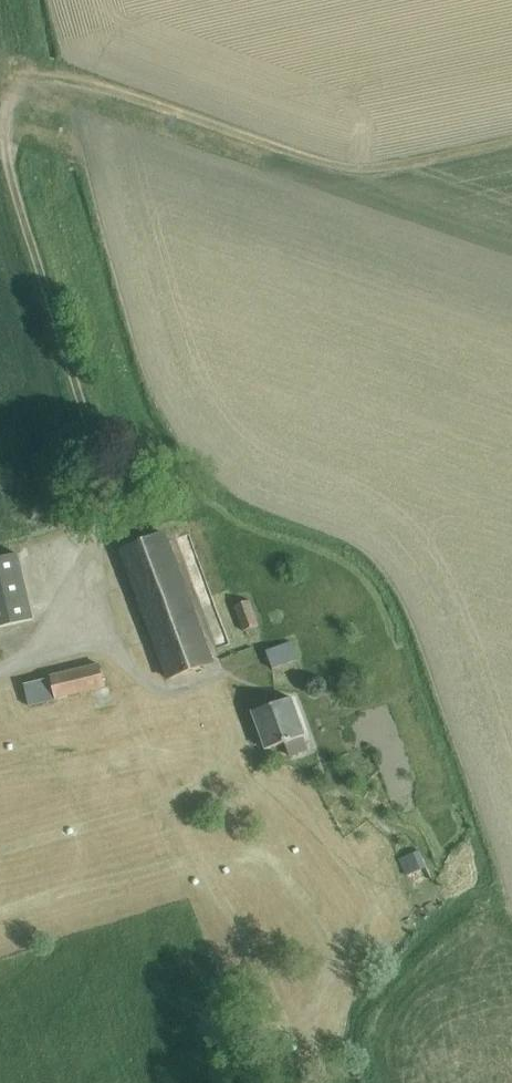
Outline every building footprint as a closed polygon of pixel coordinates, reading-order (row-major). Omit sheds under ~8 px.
[(121,551),(169,679),(213,663),(165,535),(121,551)] [(33,620),(18,555),(0,559),(0,628),(33,620)] [(242,587),(228,592),(241,629),(255,624),(242,587)] [(266,652),(273,670),(298,660),(291,643),(266,652)] [(24,685),(29,707),(104,689),(99,665),(51,676),(52,679),(24,685)] [(255,720),(262,739),(269,758),(289,750),(294,762),(309,756),(305,744),(308,743),(294,706),(255,720)] [(428,879),(432,877),(418,849),(397,858),(410,887),(413,886),(419,898),(434,891),(428,879)]
